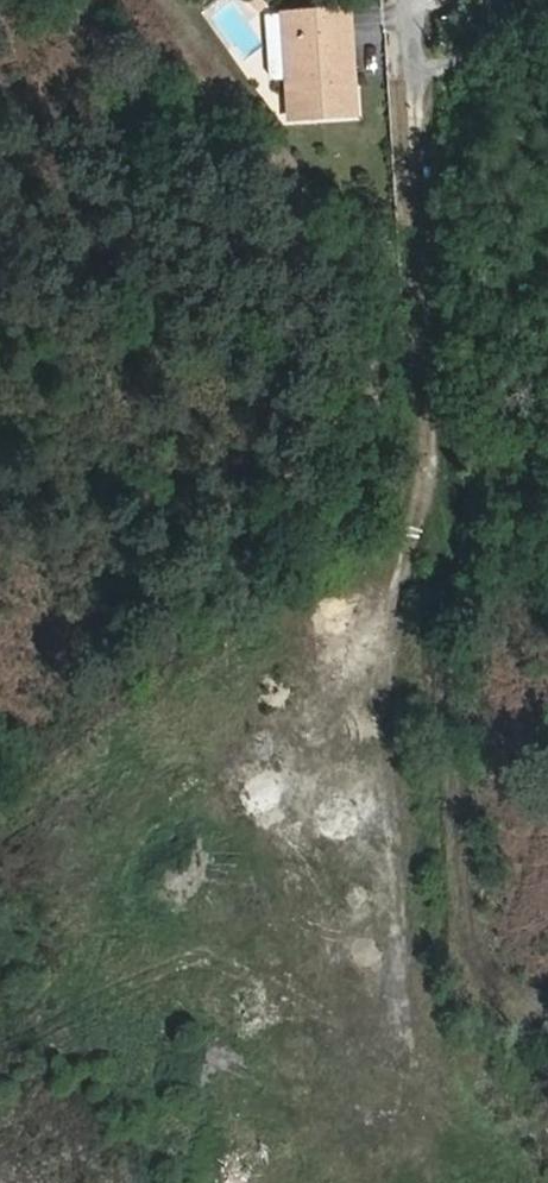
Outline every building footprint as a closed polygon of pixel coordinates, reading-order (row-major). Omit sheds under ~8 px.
[(353,4),(284,8),(291,118),(360,113),(353,4)]
